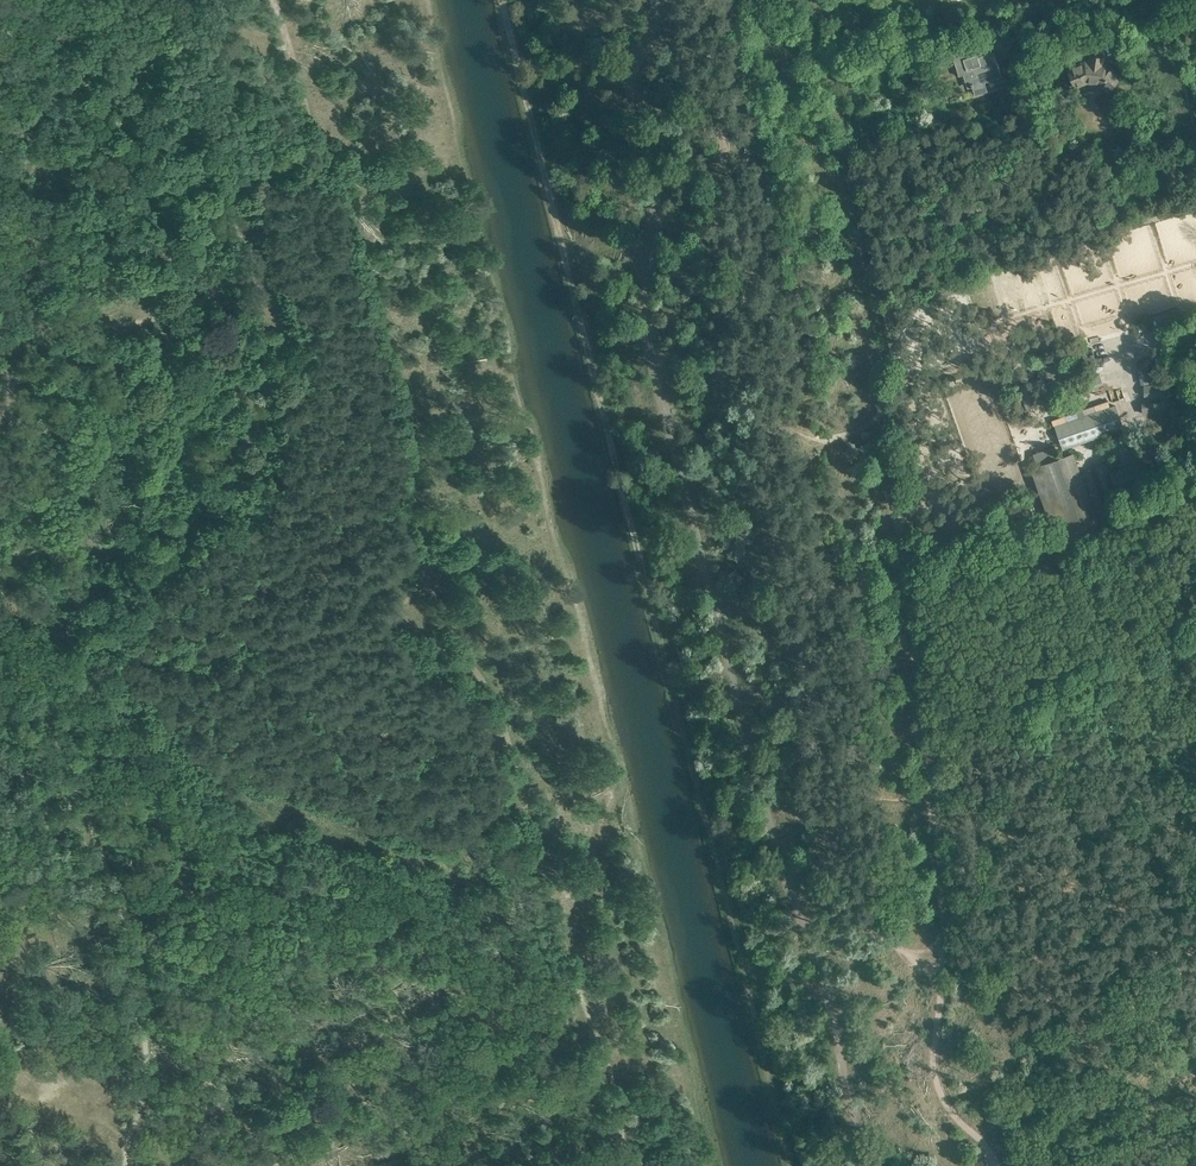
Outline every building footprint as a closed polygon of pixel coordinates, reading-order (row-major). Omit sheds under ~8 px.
[(959,76),(963,75),(968,88),(972,87),(975,95),(988,91),(985,82),(1002,77),(994,52),(978,57),(977,54),(972,56),(969,47),(952,53),(959,76)] [(1088,55),(1088,61),(1085,61),(1068,68),(1075,88),(1088,83),(1098,84),(1108,92),(1121,75),(1106,64),(1104,63),(1105,57),(1088,55)] [(942,75),(940,57),(934,58),(936,76),(942,75)] [(1031,354),(1025,356),(1029,373),(1036,371),(1031,354)] [(1147,364),(1137,366),(1140,385),(1151,383),(1147,364)] [(1103,385),(1099,373),(1080,379),(1084,391),(1103,385)] [(1115,405),(1055,426),(1063,449),(1123,428),(1115,405)] [(1030,468),(1059,549),(1116,529),(1115,526),(1121,524),(1120,521),(1127,519),(1123,507),(1121,508),(1116,496),(1110,498),(1115,510),(1118,517),(1112,519),(1108,520),(1090,469),(1081,472),(1073,452),(1059,457),(1055,446),(1033,454),(1037,465),(1030,468)] [(1145,460),(1145,459),(1109,470),(1117,495),(1142,486),(1153,482),(1151,475),(1145,460)]
